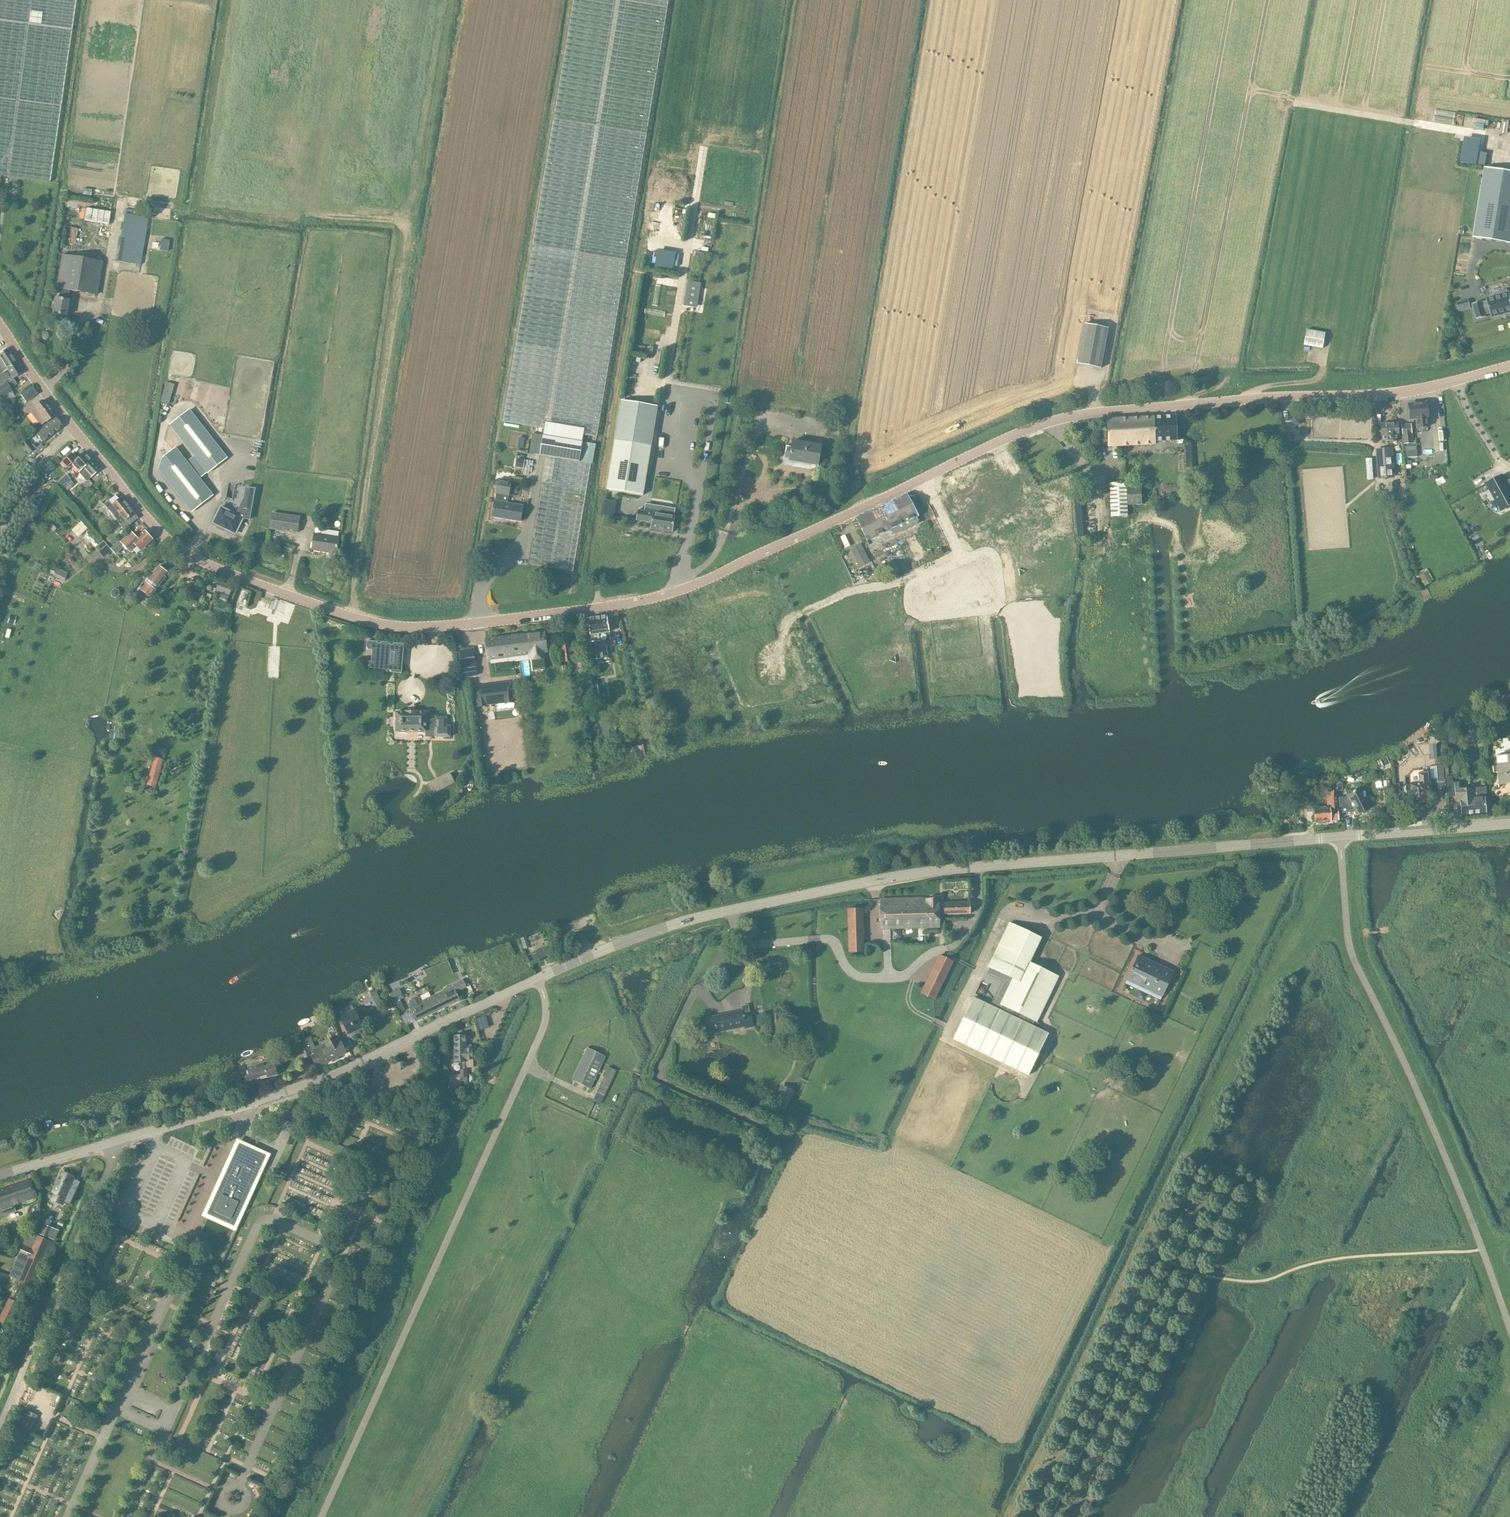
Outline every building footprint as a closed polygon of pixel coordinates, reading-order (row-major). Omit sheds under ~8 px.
[(76,0),(0,0),(0,177),(0,175),(50,181),(76,0)] [(591,464),(592,464),(595,444),(583,442),(584,435),(597,437),(615,325),(647,132),(667,10),(668,0),(573,0),(569,21),(536,225),(503,422),(545,429),(543,435),(539,455),(555,458),(591,464)] [(1474,238),(1509,244),(1509,172),(1485,167),(1474,238)] [(140,265),(148,218),(125,214),(117,261),(140,265)] [(96,295),(102,262),(62,255),(56,288),(60,289),(58,299),(54,298),(52,314),(66,316),(69,300),(68,300),(69,290),(96,295)] [(1506,290),(1494,293),(1495,296),(1486,298),(1487,303),(1483,304),(1482,301),(1473,304),(1477,319),(1486,317),(1485,314),(1490,313),(1491,317),(1509,312),(1509,294),(1509,292),(1507,293),(1506,290)] [(1101,368),(1108,328),(1085,324),(1077,364),(1101,368)] [(1322,348),(1325,333),(1306,330),(1304,345),(1322,348)] [(6,349),(0,353),(0,367),(2,370),(15,362),(6,349)] [(15,362),(2,370),(9,381),(7,383),(10,389),(17,385),(13,378),(22,373),(15,362)] [(0,386),(0,396),(1,398),(2,398),(6,404),(16,398),(12,391),(10,389),(7,383),(6,382),(0,386)] [(26,402),(38,394),(32,387),(21,395),(26,402)] [(615,440),(607,490),(643,495),(651,445),(657,406),(621,400),(615,440)] [(53,415),(42,401),(29,411),(40,426),(53,415)] [(1428,418),(1426,402),(1408,404),(1410,420),(1416,419),(1417,428),(1428,427),(1427,418),(1428,418)] [(190,410),(170,425),(208,473),(227,457),(190,410)] [(1177,440),(1175,415),(1154,416),(1107,419),(1108,446),(1155,444),(1155,441),(1177,440)] [(42,441),(62,426),(55,418),(35,433),(42,441)] [(1399,436),(1398,424),(1381,424),(1382,436),(1382,441),(1398,440),(1398,436),(1399,436)] [(1413,443),(1411,425),(1401,426),(1403,444),(1413,443)] [(34,449),(26,440),(21,444),(28,454),(34,449)] [(818,465),(821,445),(793,441),(792,447),(786,446),(784,458),(790,459),(790,460),(818,465)] [(1417,446),(1405,447),(1405,451),(1405,457),(1417,457),(1417,451),(1417,446)] [(1391,459),(1390,459),(1390,449),(1378,450),(1380,478),(1392,477),(1391,459)] [(78,472),(91,461),(84,452),(76,459),(71,453),(60,462),(66,468),(71,464),(78,472)] [(180,454),(159,470),(192,511),(213,495),(180,454)] [(516,458),(515,466),(523,468),(525,459),(516,458)] [(591,464),(555,458),(551,483),(543,482),(530,564),(573,572),(591,464)] [(86,481),(99,469),(91,461),(78,472),(86,481)] [(63,486),(70,479),(66,475),(57,483),(61,487),(63,486)] [(1489,483),(1500,505),(1509,499),(1509,483),(1508,484),(1503,475),(1489,483)] [(492,517),(521,521),(523,506),(507,503),(508,495),(508,496),(511,482),(498,479),(496,494),(495,501),(492,517)] [(1141,505),(1141,487),(1126,487),(1126,484),(1109,484),(1111,517),(1127,516),(1127,506),(1141,505)] [(217,515),(213,523),(217,525),(218,526),(224,529),(225,529),(229,531),(235,533),(236,533),(237,531),(243,518),(250,520),(255,489),(246,487),(244,498),(236,515),(230,512),(229,510),(223,508),(222,508),(221,508),(220,509),(218,509),(217,513),(217,515)] [(138,519),(122,497),(119,499),(116,495),(104,504),(123,530),(130,525),(138,519)] [(908,501),(882,514),(895,538),(906,533),(907,534),(914,530),(914,529),(920,526),(921,525),(909,500),(908,501)] [(638,510),(636,520),(651,522),(650,528),(672,532),(675,516),(674,516),(675,509),(645,504),(644,511),(638,510)] [(297,532),(300,517),(272,513),(270,528),(297,532)] [(862,524),(861,524),(873,549),(874,549),(895,538),(882,514),(862,524)] [(125,533),(120,528),(115,532),(120,537),(125,533)] [(140,550),(153,539),(145,531),(137,538),(132,532),(121,542),(119,540),(111,549),(116,554),(124,546),(130,552),(136,546),(140,550)] [(336,554),(339,538),(315,534),(312,550),(336,554)] [(112,550),(103,540),(95,547),(104,557),(112,550)] [(864,551),(853,556),(859,567),(869,562),(864,551)] [(159,587),(169,574),(159,566),(151,577),(149,575),(143,582),(146,584),(141,590),(151,597),(156,590),(158,587),(159,587)] [(227,604),(234,586),(219,581),(216,591),(219,592),(218,596),(221,597),(220,601),(227,604)] [(600,641),(599,634),(610,632),(607,616),(588,619),(590,635),(592,635),(593,642),(588,643),(591,661),(603,659),(600,641)] [(1031,666),(1041,665),(1037,624),(1012,626),(1016,668),(1016,672),(1017,672),(1017,668),(1030,666),(1031,670),(1032,670),(1031,666)] [(545,669),(543,652),(546,651),(544,633),(540,634),(540,632),(529,634),(529,635),(519,637),(519,638),(512,639),(512,637),(486,641),(489,659),(530,653),(533,671),(545,669)] [(402,673),(404,644),(367,641),(366,649),(372,650),(371,662),(365,661),(364,670),(402,673)] [(577,660),(575,645),(559,647),(560,656),(561,656),(561,662),(577,660)] [(475,662),(473,649),(458,651),(460,664),(475,662)] [(514,702),(511,682),(475,687),(478,707),(514,702)] [(423,732),(424,732),(426,732),(426,731),(434,731),(434,737),(450,737),(450,726),(447,726),(447,718),(436,718),(436,719),(426,719),(426,712),(417,712),(405,712),(396,712),(396,731),(399,731),(400,732),(405,732),(406,731),(407,731),(407,732),(415,732),(415,731),(417,731),(418,732),(423,732)] [(1492,766),(1493,772),(1497,772),(1497,782),(1509,781),(1509,754),(1496,756),(1496,765),(1492,766)] [(157,779),(163,760),(155,757),(149,777),(157,779)] [(1437,778),(1434,778),(1434,783),(1437,783),(1438,788),(1445,788),(1442,764),(1435,764),(1437,778)] [(1418,804),(1419,803),(1427,802),(1426,793),(1429,793),(1428,785),(1434,784),(1434,783),(1434,778),(1428,779),(1427,772),(1417,773),(1418,783),(1410,784),(1410,785),(1405,785),(1405,786),(1405,787),(1404,789),(1405,790),(1406,792),(1406,793),(1409,793),(1410,804),(1412,804),(1414,805),(1415,805),(1416,805),(1417,805),(1418,804)] [(454,783),(450,774),(439,779),(443,788),(454,783)] [(1451,776),(1446,777),(1447,796),(1455,796),(1455,800),(1460,799),(1461,814),(1475,813),(1472,787),(1459,789),(1458,783),(1454,783),(1452,780),(1451,776)] [(1486,786),(1472,787),(1475,813),(1486,812),(1484,797),(1487,797),(1486,786)] [(1355,812),(1357,815),(1367,809),(1362,799),(1361,788),(1355,791),(1355,790),(1352,791),(1352,792),(1347,795),(1347,796),(1338,797),(1340,813),(1355,812)] [(1317,805),(1306,806),(1307,812),(1314,811),(1315,821),(1330,820),(1338,819),(1337,809),(1335,791),(1326,792),(1327,807),(1317,808),(1317,805)] [(882,901),(881,930),(940,927),(939,914),(944,914),(944,904),(939,904),(939,898),(882,901)] [(970,903),(944,904),(944,914),(944,915),(970,914),(970,903)] [(862,909),(848,909),(849,943),(863,943),(862,909)] [(973,997),(953,1039),(1028,1075),(1048,1033),(1032,1026),(1034,1021),(1037,1022),(1059,976),(1029,962),(1041,937),(1009,922),(988,966),(990,967),(987,973),(1005,981),(998,995),(1003,997),(1000,1004),(1002,1005),(1000,1010),(973,997)] [(545,948),(536,952),(539,959),(548,955),(545,948)] [(954,961),(939,954),(921,993),(935,1000),(954,961)] [(1156,964),(1138,955),(1125,983),(1160,1000),(1171,976),(1155,968),(1156,964)] [(409,1003),(411,1007),(410,1007),(416,1021),(460,1000),(456,991),(466,986),(463,980),(452,985),(453,986),(423,1001),(421,998),(416,996),(411,998),(409,1003)] [(355,1010),(343,1016),(350,1032),(363,1026),(355,1010)] [(707,1018),(709,1029),(717,1027),(718,1031),(745,1026),(745,1028),(753,1027),(751,1013),(743,1015),(742,1011),(707,1018)] [(810,1026),(793,1029),(795,1039),(812,1036),(810,1026)] [(327,1047),(312,1054),(318,1067),(348,1052),(341,1040),(339,1041),(336,1035),(324,1042),(327,1047)] [(455,1055),(453,1055),(453,1062),(455,1062),(462,1062),(463,1069),(463,1070),(461,1070),(461,1074),(461,1077),(467,1077),(467,1062),(467,1060),(473,1060),(472,1045),(466,1046),(465,1035),(454,1035),(455,1055)] [(572,1080),(590,1089),(605,1056),(587,1047),(572,1080)] [(305,1055),(303,1055),(305,1059),(307,1058),(308,1062),(313,1060),(309,1049),(303,1051),(305,1055)] [(273,1060),(248,1067),(250,1075),(246,1076),(248,1085),(261,1082),(261,1079),(277,1075),(273,1060)] [(601,1103),(616,1070),(609,1067),(593,1100),(601,1103)] [(449,1075),(450,1088),(461,1088),(461,1077),(461,1074),(449,1075)] [(781,1087),(772,1105),(783,1110),(792,1092),(781,1087)] [(263,1157),(240,1147),(210,1213),(233,1223),(263,1157)] [(63,1205),(64,1201),(70,1204),(76,1190),(70,1188),(75,1177),(70,1175),(71,1175),(66,1173),(62,1172),(59,1179),(57,1179),(55,1184),(56,1184),(53,1192),(55,1193),(52,1200),(63,1205)] [(0,1190),(0,1211),(2,1216),(16,1212),(13,1205),(38,1196),(32,1179),(0,1190)] [(43,1224),(40,1234),(49,1237),(53,1228),(43,1224)] [(52,1241),(38,1235),(20,1280),(33,1285),(52,1241)] [(0,1317),(0,1322),(10,1327),(21,1303),(9,1298),(0,1317)] [(28,1411),(21,1426),(30,1430),(37,1416),(28,1411)]
